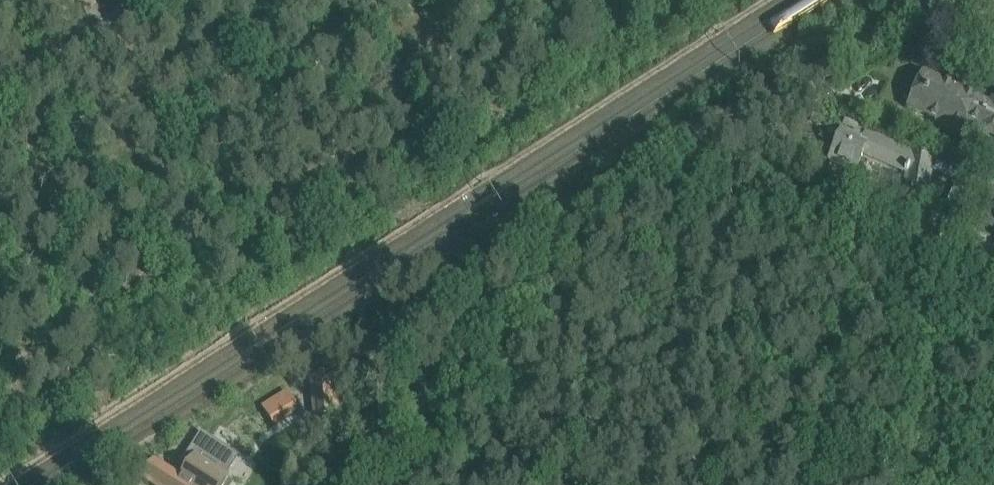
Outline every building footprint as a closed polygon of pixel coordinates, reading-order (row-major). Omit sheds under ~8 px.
[(937,80),(924,74),(909,108),(938,121),(936,126),(958,137),(966,120),(980,126),(978,131),(993,138),(993,102),(992,101),(990,105),(948,85),(946,82),(940,79),(937,80)] [(986,183),(960,172),(961,169),(956,166),(956,164),(948,161),(947,162),(933,156),(932,158),(912,154),(912,153),(866,133),(865,135),(854,131),(851,138),(840,133),(829,161),(855,172),(863,154),(908,173),(904,196),(926,200),(930,171),(956,182),(948,202),(973,213),(986,183)] [(337,415),(334,379),(334,376),(312,378),(315,417),(337,415)] [(260,405),(273,425),(300,409),(288,388),(260,405)] [(222,475),(229,464),(214,455),(215,454),(203,446),(180,481),(161,469),(161,470),(153,465),(144,479),(153,484),(223,484),(228,478),(222,475)]
